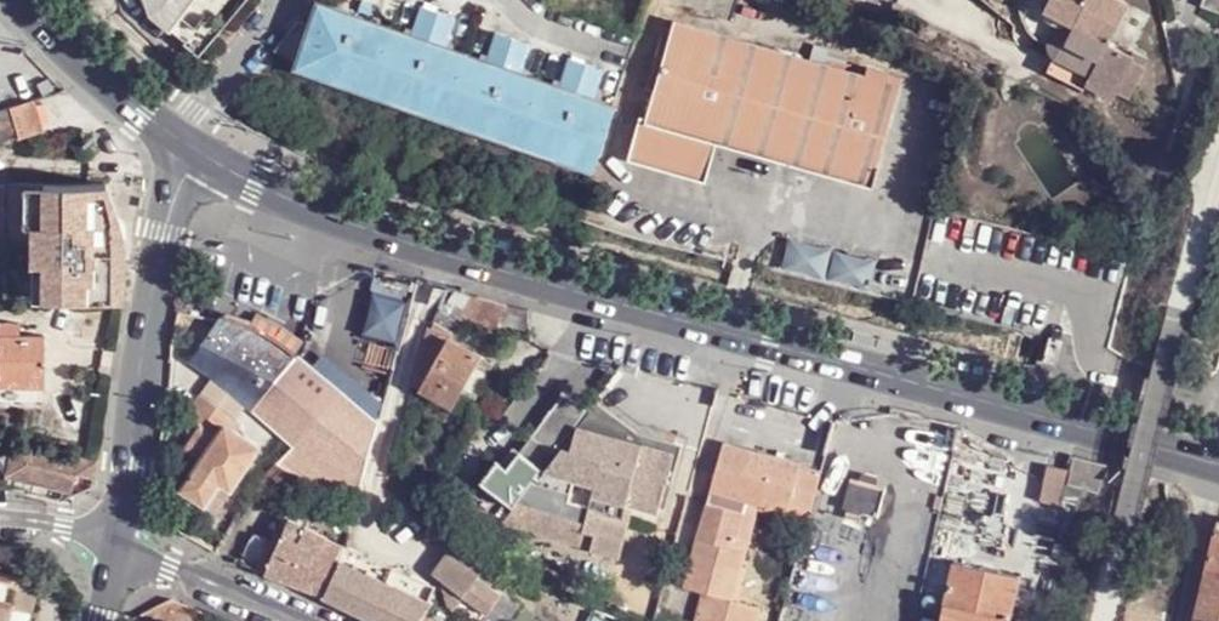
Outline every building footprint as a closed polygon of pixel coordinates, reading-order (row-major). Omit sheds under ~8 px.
[(169,30),(195,0),(144,0),(150,14),(169,30)] [(1081,0),(1037,0),(1037,1),(1036,5),(1038,9),(1039,14),(1041,18),(1044,22),(1048,24),(1052,27),(1057,28),(1061,27),(1064,25),(1067,23),(1069,19),(1071,20),(1081,0)] [(1119,0),(1081,0),(1071,20),(1056,51),(1047,71),(1084,91),(1088,84),(1114,97),(1118,88),(1132,96),(1150,58),(1136,49),(1132,55),(1109,41),(1126,4),(1119,0)] [(1203,4),(1218,11),(1218,0),(1205,0),(1203,4)] [(291,66),(289,72),(592,172),(593,168),(612,109),(591,101),(602,72),(568,60),(558,91),(519,78),(529,48),(496,37),(486,67),(444,53),(454,23),(421,12),(411,42),(310,9),(303,30),(291,66)] [(184,42),(200,56),(221,31),(207,17),(184,42)] [(1052,27),(1048,24),(1041,43),(1056,51),(1071,20),(1069,19),(1067,23),(1064,25),(1061,27),(1057,28),(1052,27)] [(868,196),(902,78),(866,68),(863,78),(674,23),(633,165),(698,183),(707,150),(759,165),(868,196)] [(270,50),(291,66),(303,30),(292,26),(270,50)] [(7,109),(14,106),(3,80),(0,81),(0,111),(7,109)] [(14,106),(7,109),(16,137),(18,142),(47,133),(42,110),(31,101),(14,106)] [(7,109),(0,111),(0,141),(16,137),(7,109)] [(107,186),(36,187),(34,302),(104,303),(105,279),(127,279),(132,260),(126,259),(105,259),(106,212),(107,186)] [(105,259),(126,259),(116,213),(106,212),(105,259)] [(783,240),(776,272),(866,292),(873,260),(783,240)] [(104,303),(124,303),(127,279),(105,279),(104,303)] [(507,304),(479,296),(475,309),(504,316),(507,304)] [(226,315),(222,321),(192,362),(212,376),(251,409),(300,353),(278,336),(267,329),(236,314),(226,315)] [(448,338),(431,334),(416,386),(454,405),(467,379),(478,383),(489,359),(448,338)] [(35,397),(40,350),(0,346),(0,393),(35,397)] [(323,411),(343,392),(300,353),(251,409),(296,445),(304,437),(326,413),(323,411)] [(181,488),(185,504),(202,498),(218,508),(255,443),(230,426),(235,418),(193,388),(180,432),(186,436),(182,443),(200,455),(181,488)] [(374,456),(383,423),(343,392),(323,411),(326,413),(304,437),(319,450),(302,475),(348,499),(350,495),(354,484),(369,453),(374,456)] [(35,397),(0,393),(0,414),(33,417),(35,397)] [(484,481),(518,507),(524,499),(535,484),(543,472),(590,410),(568,393),(511,469),(500,460),(484,481)] [(590,410),(543,472),(578,482),(599,488),(596,498),(637,509),(658,515),(675,454),(613,437),(615,429),(590,410)] [(5,439),(0,463),(0,474),(63,486),(66,469),(84,472),(87,459),(5,439)] [(794,462),(718,441),(679,586),(696,592),(689,620),(755,620),(758,609),(729,599),(752,508),(781,515),(794,462)] [(1095,491),(1103,464),(1072,455),(1069,468),(1066,483),(1095,491)] [(1060,508),(1066,483),(1069,468),(1042,461),(1034,500),(1060,508)] [(781,515),(805,521),(810,500),(819,468),(794,462),(781,515)] [(819,468),(810,500),(839,507),(847,475),(819,468)] [(543,472),(535,484),(573,495),(578,482),(543,472)] [(860,476),(847,475),(839,507),(879,516),(886,484),(873,481),(867,486),(862,485),(860,476)] [(354,484),(350,495),(355,498),(361,488),(354,484)] [(637,509),(596,498),(593,508),(633,520),(637,509)] [(518,507),(508,520),(583,542),(585,534),(590,519),(524,499),(518,507)] [(622,560),(633,520),(593,508),(590,519),(585,534),(599,539),(596,553),(622,560)] [(268,575),(328,596),(344,562),(284,536),(277,553),(266,574),(268,575)] [(1210,573),(1218,576),(1218,537),(1210,573)] [(459,542),(434,573),(484,613),(501,593),(479,574),(487,565),(479,558),(459,542)] [(1020,569),(956,556),(942,620),(1009,620),(1020,569)] [(425,614),(436,601),(344,562),(328,596),(367,616),(377,620),(420,620),(425,614)] [(23,620),(16,618),(18,610),(26,612),(32,581),(0,573),(0,574),(0,620),(23,620)] [(1210,573),(1198,617),(1218,620),(1218,576),(1210,573)]
